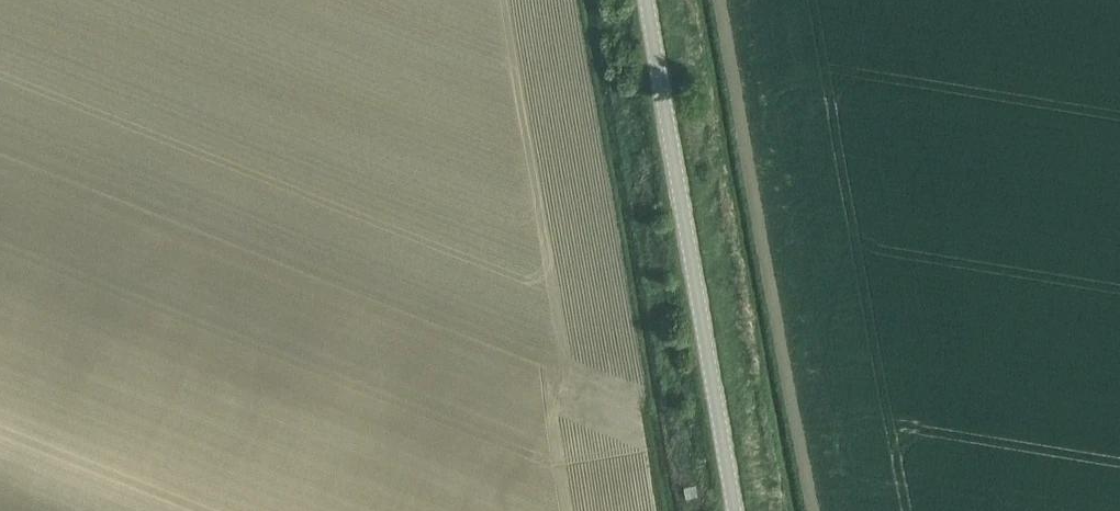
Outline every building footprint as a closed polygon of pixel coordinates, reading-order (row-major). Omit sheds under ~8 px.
[(687,483),(688,494),(700,493),(699,482),(687,483)]
